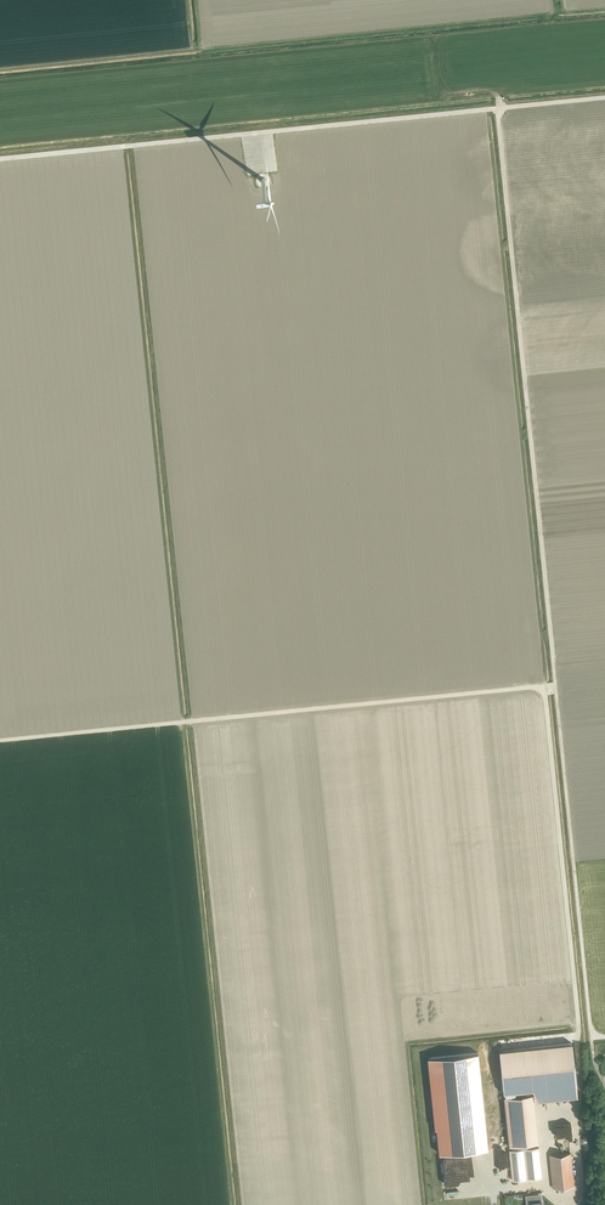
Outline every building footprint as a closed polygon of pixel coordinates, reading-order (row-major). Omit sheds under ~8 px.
[(231,152),(240,143),(237,140),(228,149),(231,152)] [(504,1093),(505,1093),(506,1097),(515,1096),(514,1092),(576,1085),(572,1043),(499,1050),(504,1093)] [(439,1153),(488,1148),(478,1053),(429,1058),(439,1153)] [(504,1098),(509,1146),(538,1143),(533,1095),(504,1098)] [(538,1148),(524,1149),(528,1179),(541,1177),(538,1148)] [(509,1151),(512,1180),(528,1179),(524,1149),(509,1151)] [(552,1188),(574,1186),(571,1153),(549,1156),(552,1188)] [(542,1202),(540,1202),(540,1197),(531,1198),(528,1198),(528,1201),(532,1200),(532,1204),(542,1204),(542,1202)]
